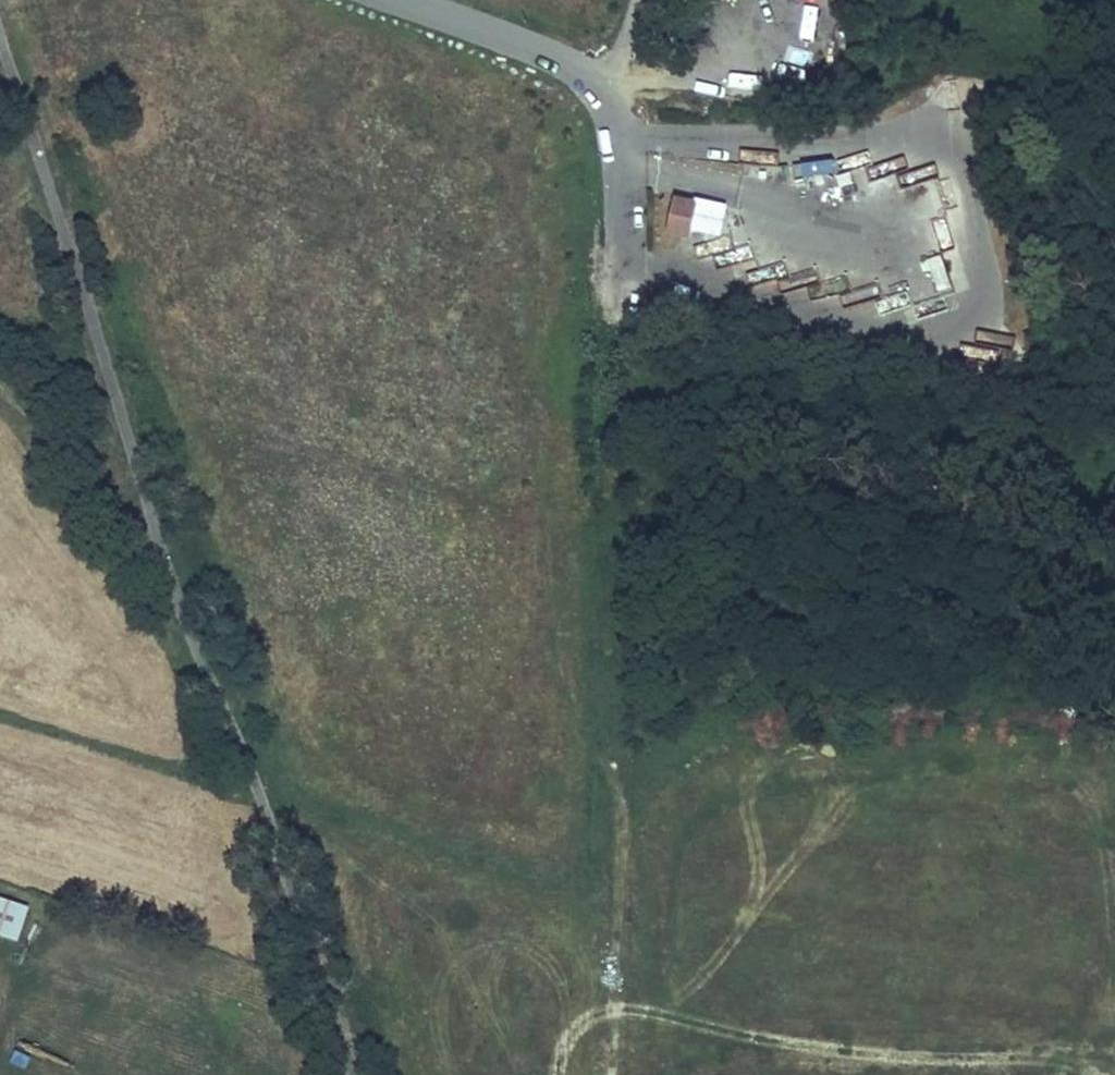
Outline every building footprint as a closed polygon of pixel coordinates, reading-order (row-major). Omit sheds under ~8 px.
[(695,202),(673,198),(665,236),(687,240),(689,231),(695,202)] [(725,206),(695,200),(695,202),(689,231),(719,237),(725,206)] [(731,231),(733,231),(744,227),(740,214),(729,218),(727,218),(731,231)] [(929,264),(936,298),(949,295),(942,261),(929,264)] [(19,946),(30,909),(0,901),(0,941),(19,946)]
